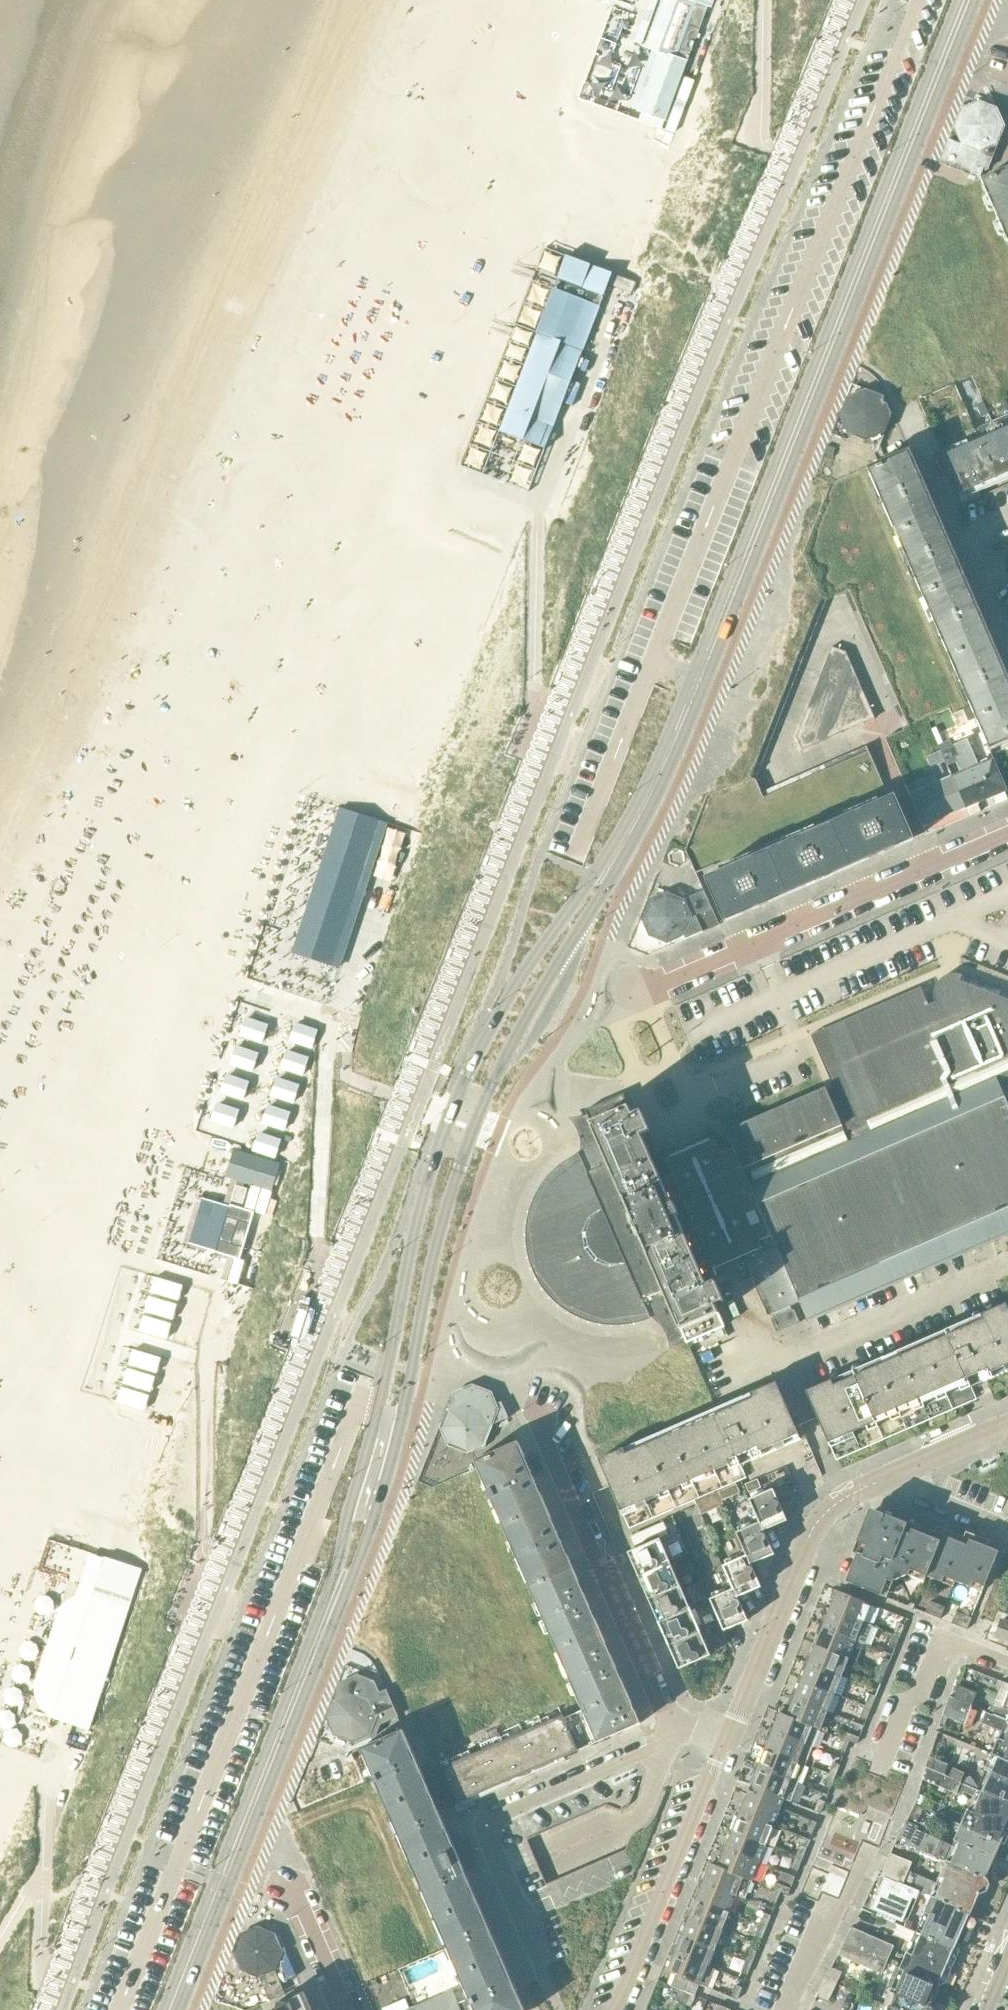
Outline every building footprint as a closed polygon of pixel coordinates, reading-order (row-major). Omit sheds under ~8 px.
[(650,90),(699,105),(732,0),(678,0),(650,90)] [(949,139),(940,162),(979,177),(983,168),(987,169),(992,157),(994,157),(999,143),(996,142),(1003,126),(996,110),(980,104),(964,111),(958,127),(964,142),(962,144),(949,139)] [(995,211),(1007,205),(1007,168),(981,179),(995,211)] [(563,170),(562,214),(632,214),(633,171),(563,170)] [(995,211),(1007,241),(1007,205),(995,211)] [(568,257),(499,430),(546,448),(613,274),(568,257)] [(517,321),(539,327),(555,270),(533,264),(517,321)] [(851,430),(867,436),(882,429),(888,414),(882,398),(866,392),(850,398),(844,414),(851,430)] [(984,401),(977,404),(983,416),(990,413),(984,401)] [(943,455),(960,494),(1007,473),(1007,427),(943,455)] [(882,499),(925,480),(911,449),(868,467),(882,499)] [(938,512),(925,480),(882,499),(895,530),(938,512)] [(1003,507),(1000,512),(998,514),(1007,519),(1007,501),(1003,507)] [(454,538),(484,544),(490,516),(460,510),(454,538)] [(909,562),(952,543),(938,512),(895,530),(909,562)] [(998,514),(995,519),(994,522),(991,528),(1007,534),(1007,519),(998,514)] [(1007,547),(1007,534),(991,528),(989,533),(989,535),(987,541),(987,543),(1007,547)] [(909,562),(922,593),(965,574),(952,543),(909,562)] [(1007,560),(1007,547),(987,543),(986,546),(985,551),(985,557),(985,560),(1007,560)] [(985,560),(985,566),(985,569),(986,572),(986,575),(1007,572),(1007,560),(985,560)] [(986,575),(987,578),(988,583),(989,586),(990,591),(1007,585),(1007,572),(986,575)] [(979,605),(965,574),(922,593),(936,624),(979,605)] [(990,591),(992,596),(993,598),(996,603),(997,605),(1007,599),(1007,585),(990,591)] [(858,607),(883,597),(878,587),(854,597),(858,607)] [(997,605),(998,608),(1002,612),(1005,617),(1007,620),(1007,599),(997,605)] [(992,637),(979,605),(936,624),(949,655),(992,637)] [(867,628),(892,618),(887,608),(863,618),(867,628)] [(872,639),(896,629),(892,618),(867,628),(872,639)] [(872,639),(876,650),(901,639),(896,629),(872,639)] [(949,655),(963,687),(1006,668),(992,637),(949,655)] [(881,661),(906,650),(901,639),(876,650),(881,661)] [(833,672),(854,663),(849,651),(835,645),(825,669),(833,672)] [(885,671),(910,661),(906,650),(881,661),(885,671)] [(885,671),(890,682),(915,671),(910,661),(885,671)] [(838,684),(859,675),(854,663),(833,672),(838,684)] [(1006,668),(963,687),(976,718),(1007,704),(1007,673),(1006,668)] [(843,695),(838,684),(833,672),(825,669),(817,689),(845,701),(843,695)] [(890,682),(894,692),(919,682),(915,671),(890,682)] [(864,686),(859,675),(838,684),(843,695),(864,686)] [(919,682),(894,692),(899,702),(924,692),(919,682)] [(868,697),(864,686),(843,695),(845,701),(847,706),(857,702),(868,697)] [(845,701),(817,689),(812,701),(837,711),(846,707),(847,706),(845,701)] [(899,702),(904,713),(928,703),(924,692),(899,702)] [(877,718),(868,697),(857,702),(866,723),(877,718)] [(831,713),(835,712),(837,711),(812,701),(808,712),(828,720),(831,713)] [(857,702),(847,706),(846,707),(855,728),(866,723),(857,702)] [(933,714),(928,703),(904,713),(908,725),(933,714)] [(976,718),(990,750),(1007,742),(1007,704),(976,718)] [(846,707),(837,711),(835,712),(844,733),(855,728),(846,707)] [(828,720),(808,712),(803,723),(824,732),(828,720)] [(831,713),(828,720),(824,732),(819,743),(844,733),(835,712),(831,713)] [(824,732),(803,723),(798,736),(804,750),(819,743),(824,732)] [(968,738),(941,750),(946,762),(955,758),(960,771),(952,775),(966,808),(1007,789),(994,757),(979,763),(968,738)] [(870,750),(859,754),(870,780),(881,775),(870,750)] [(946,762),(941,750),(927,756),(932,768),(946,762)] [(870,780),(859,754),(848,759),(859,784),(870,780)] [(848,759),(838,764),(848,789),(859,784),(848,759)] [(848,789),(838,764),(828,768),(838,793),(848,789)] [(838,793),(828,768),(817,773),(827,798),(838,793)] [(817,802),(827,798),(817,773),(807,777),(817,802)] [(925,826),(966,808),(952,775),(911,793),(925,826)] [(807,777),(796,782),(806,807),(817,802),(807,777)] [(806,807),(796,782),(786,786),(796,811),(806,807)] [(796,811),(786,786),(775,791),(786,815),(796,811)] [(774,820),(786,815),(775,791),(763,796),(774,820)] [(833,824),(850,865),(912,839),(894,797),(833,824)] [(357,814),(309,959),(340,969),(388,824),(357,814)] [(850,865),(833,824),(809,834),(807,830),(794,836),(795,840),(771,851),(789,892),(850,865)] [(713,906),(712,908),(719,922),(789,892),(771,851),(710,878),(720,903),(713,906)] [(696,914),(712,908),(713,906),(706,892),(683,902),(667,895),(652,902),(646,917),(653,933),(668,939),(683,933),(686,939),(704,931),(696,914)] [(953,973),(951,973),(949,974),(947,974),(945,975),(943,977),(941,978),(940,979),(939,981),(938,982),(937,984),(936,987),(935,991),(935,995),(935,996),(935,998),(936,1001),(929,1004),(922,987),(812,1034),(839,1096),(832,1099),(827,1087),(726,1130),(733,1147),(722,1152),(716,1137),(666,1158),(673,1174),(662,1178),(643,1134),(651,1131),(643,1111),(641,1112),(643,1116),(636,1119),(624,1093),(587,1109),(589,1114),(570,1117),(573,1122),(575,1127),(577,1132),(578,1135),(579,1140),(580,1142),(581,1148),(581,1153),(567,1161),(565,1163),(560,1166),(555,1170),(551,1174),(547,1179),(545,1181),(542,1186),(539,1191),(537,1194),(534,1199),(532,1204),(531,1207),(529,1213),(529,1216),(528,1222),(527,1228),(527,1231),(527,1237),(527,1240),(527,1243),(528,1249),(529,1255),(529,1258),(531,1263),(533,1269),(534,1272),(537,1277),(539,1280),(542,1285),(543,1287),(547,1292),(549,1294),(553,1298),(555,1300),(560,1304),(567,1309),(572,1312),(577,1315),(583,1317),(588,1319),(594,1321),(600,1322),(603,1323),(609,1323),(615,1324),(621,1323),(627,1323),(633,1322),(639,1320),(644,1319),(650,1316),(653,1315),(657,1318),(658,1320),(660,1322),(662,1325),(663,1326),(666,1331),(668,1334),(669,1337),(669,1339),(670,1342),(671,1344),(671,1347),(672,1349),(686,1337),(688,1342),(726,1326),(720,1313),(714,1299),(721,1296),(724,1301),(725,1300),(717,1280),(708,1284),(700,1266),(717,1259),(719,1266),(746,1254),(748,1259),(745,1260),(769,1315),(773,1313),(775,1318),(773,1318),(778,1331),(800,1321),(795,1309),(793,1310),(791,1305),(801,1301),(808,1318),(810,1317),(809,1315),(823,1309),(823,1311),(825,1311),(825,1308),(843,1301),(844,1303),(846,1302),(845,1300),(862,1292),(863,1294),(865,1293),(864,1291),(881,1284),(882,1286),(884,1285),(883,1283),(901,1275),(902,1277),(904,1276),(903,1274),(921,1267),(922,1269),(924,1268),(923,1266),(940,1258),(941,1261),(943,1260),(942,1258),(959,1250),(960,1252),(962,1251),(961,1249),(977,1242),(978,1244),(980,1243),(979,1241),(998,1233),(999,1235),(1001,1234),(1000,1232),(1007,1229),(1007,992),(963,974),(958,973),(953,973)] [(269,1022),(244,1015),(238,1036),(262,1043),(269,1022)] [(317,1029),(294,1021),(287,1039),(311,1047),(317,1029)] [(258,1052),(233,1045),(228,1064),(252,1071),(258,1052)] [(309,1056),(286,1048),(279,1067),(303,1075),(309,1056)] [(249,1080),(225,1073),(219,1093),(243,1099),(249,1080)] [(300,1084),(276,1076),(269,1095),(294,1103),(300,1084)] [(240,1108),(216,1101),(210,1121),(234,1128),(240,1108)] [(290,1110),(267,1103),(262,1123),(285,1130),(290,1110)] [(281,1139),(258,1131),(251,1151),(275,1158),(281,1139)] [(238,1293),(258,1225),(200,1208),(185,1261),(214,1270),(209,1285),(238,1293)] [(1007,1304),(982,1315),(984,1320),(835,1384),(832,1379),(807,1390),(830,1442),(838,1459),(977,1398),(972,1386),(1007,1370),(1007,1306),(1007,1304)] [(153,1351),(148,1366),(176,1376),(181,1361),(153,1351)] [(148,1370),(143,1385),(170,1394),(175,1379),(148,1370)] [(502,1402),(494,1406),(479,1380),(455,1390),(440,1426),(448,1445),(467,1453),(486,1445),(495,1423),(509,1417),(502,1402)] [(801,1438),(776,1382),(718,1408),(601,1459),(631,1527),(747,1476),(742,1464),(801,1438)] [(141,1391),(138,1405),(166,1410),(169,1396),(141,1391)] [(476,1461),(504,1526),(547,1507),(519,1441),(476,1461)] [(758,1478),(746,1483),(749,1492),(762,1487),(758,1478)] [(737,1483),(719,1491),(723,1500),(741,1492),(737,1483)] [(765,1530),(765,1529),(777,1524),(788,1520),(774,1488),(750,1498),(760,1521),(761,1521),(765,1530)] [(718,1491),(696,1501),(698,1504),(702,1514),(724,1504),(718,1491)] [(574,1569),(547,1507),(504,1526),(531,1588),(574,1569)] [(862,1542),(847,1580),(888,1596),(895,1580),(909,1573),(925,1580),(928,1575),(954,1585),(957,1580),(983,1590),(1000,1549),(971,1538),(968,1543),(942,1533),(939,1538),(913,1528),(911,1532),(905,1530),(909,1522),(878,1510),(868,1514),(858,1540),(862,1542)] [(737,1531),(747,1554),(748,1554),(752,1563),(764,1558),(775,1553),(765,1529),(765,1530),(761,1521),(760,1521),(737,1531)] [(644,1570),(670,1559),(661,1537),(629,1551),(635,1564),(640,1561),(644,1570)] [(738,1596),(739,1596),(762,1586),(752,1563),(748,1554),(747,1554),(724,1565),(734,1588),(735,1587),(738,1596)] [(670,1559),(644,1570),(638,1573),(645,1587),(650,1584),(654,1593),(680,1582),(670,1559)] [(574,1569),(531,1588),(558,1650),(601,1631),(574,1569)] [(680,1582),(654,1593),(648,1596),(655,1610),(660,1608),(664,1617),(690,1605),(680,1582)] [(749,1619),(739,1596),(738,1596),(735,1587),(734,1588),(711,1598),(725,1630),(749,1619)] [(831,1608),(864,1621),(871,1602),(838,1589),(831,1608)] [(31,1695),(47,1720),(93,1733),(133,1609),(84,1592),(62,1602),(31,1695)] [(931,1600),(926,1612),(941,1617),(946,1606),(931,1600)] [(674,1640),(701,1628),(690,1605),(664,1617),(659,1619),(665,1633),(670,1631),(674,1640)] [(824,1626),(856,1639),(864,1621),(831,1608),(824,1626)] [(958,1611),(953,1622),(968,1628),(973,1617),(958,1611)] [(1002,1620),(997,1634),(1007,1638),(1007,1623),(1002,1620)] [(894,1633),(901,1636),(906,1624),(899,1621),(894,1633)] [(856,1639),(824,1626),(817,1644),(849,1657),(858,1660),(865,1643),(856,1639)] [(701,1628),(674,1640),(669,1642),(675,1656),(683,1652),(688,1664),(712,1654),(701,1628)] [(629,1694),(601,1631),(558,1650),(584,1710),(588,1709),(589,1711),(629,1694)] [(896,1647),(901,1636),(894,1633),(890,1645),(896,1647)] [(842,1675),(849,1657),(817,1644),(809,1662),(842,1675)] [(880,1669),(886,1672),(891,1660),(885,1657),(880,1669)] [(802,1680),(835,1693),(842,1675),(809,1662),(802,1680)] [(882,1683),(886,1672),(880,1669),(875,1680),(882,1683)] [(828,1711),(835,1693),(802,1680),(795,1698),(828,1711)] [(1003,1680),(990,1712),(997,1715),(1006,1719),(1007,1720),(1007,1683),(1003,1680)] [(976,1693),(959,1686),(954,1697),(972,1704),(976,1693)] [(388,1692),(373,1698),(352,1689),(333,1697),(326,1715),(335,1734),(353,1741),(371,1734),(379,1713),(394,1707),(388,1692)] [(866,1705),(872,1707),(877,1695),(871,1693),(866,1705)] [(585,1713),(598,1741),(641,1723),(629,1694),(589,1711),(585,1713)] [(954,1697),(950,1695),(944,1714),(964,1724),(972,1704),(954,1697)] [(788,1715),(821,1728),(828,1711),(795,1698),(788,1714),(788,1715)] [(868,1719),(872,1707),(866,1705),(861,1716),(868,1719)] [(585,1713),(589,1711),(588,1709),(584,1710),(565,1718),(564,1716),(445,1768),(445,1770),(440,1773),(426,1779),(439,1809),(454,1802),(459,1800),(460,1802),(598,1741),(585,1713)] [(788,1715),(788,1714),(781,1711),(773,1731),(813,1747),(821,1728),(788,1715)] [(997,1715),(990,1712),(986,1711),(981,1722),(992,1727),(997,1715)] [(471,1999),(472,2001),(475,1999),(477,2002),(473,2004),(476,2009),(525,2009),(466,1872),(478,1867),(466,1839),(454,1844),(439,1809),(426,1779),(406,1733),(404,1728),(362,1747),(364,1751),(466,1987),(471,1999)] [(806,1765),(813,1747),(773,1731),(766,1749),(806,1765)] [(844,1737),(851,1740),(858,1743),(861,1736),(847,1731),(844,1737)] [(1004,1740),(999,1738),(993,1753),(1007,1760),(1007,1732),(1004,1740)] [(846,1751),(851,1740),(844,1737),(839,1749),(846,1751)] [(799,1783),(806,1765),(766,1749),(759,1767),(799,1783)] [(993,1753),(986,1769),(979,1786),(977,1789),(982,1791),(1007,1802),(1007,1760),(993,1753)] [(930,1756),(926,1767),(945,1775),(948,1764),(931,1756),(930,1756)] [(829,1774),(836,1777),(841,1764),(835,1761),(829,1774)] [(783,1799),(784,1799),(784,1798),(792,1801),(799,1783),(759,1767),(751,1786),(752,1786),(752,1785),(783,1798),(783,1799)] [(941,1787),(957,1793),(963,1795),(964,1791),(974,1795),(977,1789),(949,1777),(945,1775),(926,1767),(923,1779),(941,1787)] [(953,1767),(949,1777),(977,1789),(979,1786),(972,1776),(965,1773),(965,1772),(953,1767)] [(832,1787),(836,1777),(829,1774),(825,1784),(832,1787)] [(585,1787),(595,1809),(606,1804),(599,1785),(594,1783),(585,1787)] [(781,1804),(782,1805),(784,1799),(783,1799),(783,1798),(752,1785),(752,1786),(751,1786),(749,1791),(750,1792),(749,1793),(781,1805),(781,1804)] [(583,1814),(595,1809),(585,1787),(574,1792),(583,1814)] [(774,1824),(782,1805),(781,1804),(781,1805),(749,1793),(750,1792),(749,1791),(741,1811),(774,1824)] [(1006,1843),(1007,1838),(1007,1829),(1007,1828),(1007,1802),(982,1791),(974,1811),(969,1809),(962,1824),(1006,1843)] [(572,1819),(583,1814),(574,1792),(563,1797),(572,1819)] [(572,1819),(563,1797),(552,1802),(561,1824),(572,1819)] [(820,1798),(815,1810),(822,1812),(826,1800),(820,1798)] [(550,1828),(561,1824),(552,1802),(541,1807),(550,1828)] [(539,1833),(550,1828),(541,1807),(529,1811),(539,1833)] [(539,1833),(529,1811),(518,1817),(528,1839),(539,1833)] [(766,1843),(774,1824),(741,1811),(734,1829),(766,1843)] [(812,1819),(807,1830),(813,1833),(818,1821),(812,1819)] [(946,1841),(916,1828),(918,1826),(907,1821),(898,1839),(909,1843),(938,1856),(940,1853),(945,1856),(949,1845),(945,1843),(946,1841)] [(1000,1858),(1006,1843),(962,1824),(954,1841),(960,1843),(952,1862),(987,1877),(996,1857),(1000,1858)] [(759,1861),(766,1843),(734,1829),(726,1848),(759,1861)] [(533,1850),(528,1839),(505,1848),(510,1860),(533,1850)] [(797,1855),(804,1857),(808,1846),(802,1844),(797,1855)] [(744,1876),(744,1877),(752,1880),(759,1861),(726,1848),(719,1865),(719,1866),(744,1876)] [(626,1849),(613,1855),(623,1877),(635,1871),(626,1849)] [(515,1871),(537,1861),(533,1850),(510,1860),(515,1871)] [(899,1881),(904,1883),(913,1862),(891,1853),(881,1875),(885,1877),(885,1876),(898,1882),(899,1881)] [(612,1881),(623,1877),(613,1855),(602,1860),(612,1881)] [(799,1870),(804,1857),(797,1855),(792,1867),(799,1870)] [(601,1886),(612,1881),(602,1860),(591,1864),(601,1886)] [(986,1878),(987,1877),(952,1862),(947,1860),(940,1877),(944,1879),(936,1898),(932,1896),(931,1896),(971,1913),(980,1893),(981,1893),(988,1890),(991,1884),(989,1878),(986,1878)] [(519,1882),(542,1872),(537,1861),(515,1871),(519,1882)] [(719,1866),(719,1865),(712,1862),(705,1880),(737,1893),(744,1877),(744,1876),(719,1866)] [(591,1864),(581,1869),(590,1891),(601,1886),(591,1864)] [(580,1896),(590,1891),(581,1869),(570,1874),(580,1896)] [(782,1870),(779,1878),(791,1883),(794,1875),(782,1870)] [(524,1893),(547,1883),(542,1872),(519,1882),(524,1893)] [(569,1901),(580,1896),(570,1874),(559,1878),(569,1901)] [(908,1885),(904,1883),(899,1881),(898,1882),(885,1876),(885,1877),(881,1875),(878,1883),(879,1885),(881,1886),(872,1908),(903,1921),(913,1895),(905,1892),(908,1885)] [(558,1906),(569,1901),(559,1878),(547,1883),(558,1906)] [(737,1893),(705,1880),(698,1898),(730,1911),(737,1893)] [(775,1889),(781,1892),(782,1891),(789,1894),(792,1887),(778,1882),(775,1889)] [(777,1902),(781,1892),(775,1889),(771,1900),(777,1902)] [(970,1914),(971,1913),(931,1896),(925,1912),(931,1915),(922,1934),(960,1950),(973,1919),(972,1915),(970,1914)] [(723,1929),(730,1911),(698,1898),(691,1916),(723,1929)] [(761,1923),(768,1926),(772,1915),(766,1912),(761,1923)] [(723,1929),(691,1916),(683,1934),(716,1947),(723,1929)] [(884,1917),(881,1923),(893,1928),(898,1930),(900,1924),(884,1917)] [(763,1938),(768,1926),(761,1923),(756,1935),(763,1938)] [(852,1928),(844,1943),(887,1961),(894,1946),(883,1941),(852,1928)] [(244,1937),(237,1952),(244,1967),(259,1973),(261,1977),(267,1993),(270,2000),(285,1993),(276,1970),(274,1967),(281,1951),(274,1936),(259,1930),(244,1937)] [(676,1952),(709,1965),(716,1947),(683,1934),(676,1952)] [(901,1967),(941,1984),(942,1984),(946,1981),(960,1950),(922,1934),(913,1954),(907,1952),(901,1967)] [(887,1961),(844,1943),(839,1954),(882,1973),(887,1961)] [(747,1959),(753,1962),(758,1950),(751,1948),(747,1959)] [(702,1983),(709,1965),(676,1952),(669,1970),(676,1973),(672,1984),(684,1989),(690,1992),(696,1994),(700,1983),(702,1983)] [(748,1974),(753,1962),(747,1959),(742,1971),(748,1974)] [(832,1966),(826,1978),(837,1982),(843,1971),(832,1966)] [(901,2009),(934,2009),(933,2006),(931,2005),(940,1984),(941,1984),(901,1967),(901,1968),(897,1966),(888,1986),(892,1988),(886,2003),(901,2009)] [(826,1978),(817,1995),(828,2000),(837,1982),(826,1978)] [(737,1984),(732,1996),(739,1998),(743,1986),(737,1984)] [(680,2001),(685,2003),(690,1992),(684,1989),(680,2001)] [(473,2004),(477,2002),(475,1999),(472,2001),(471,1999),(459,2004),(454,1992),(416,2007),(417,2009),(476,2009),(473,2004)] [(697,1994),(690,1992),(685,2003),(692,2006),(697,1994)] [(303,1996),(292,2002),(279,2001),(279,2009),(309,2009),(303,1996)] [(416,2007),(411,2009),(406,1997),(383,2008),(384,2009),(417,2009),(416,2007)]
